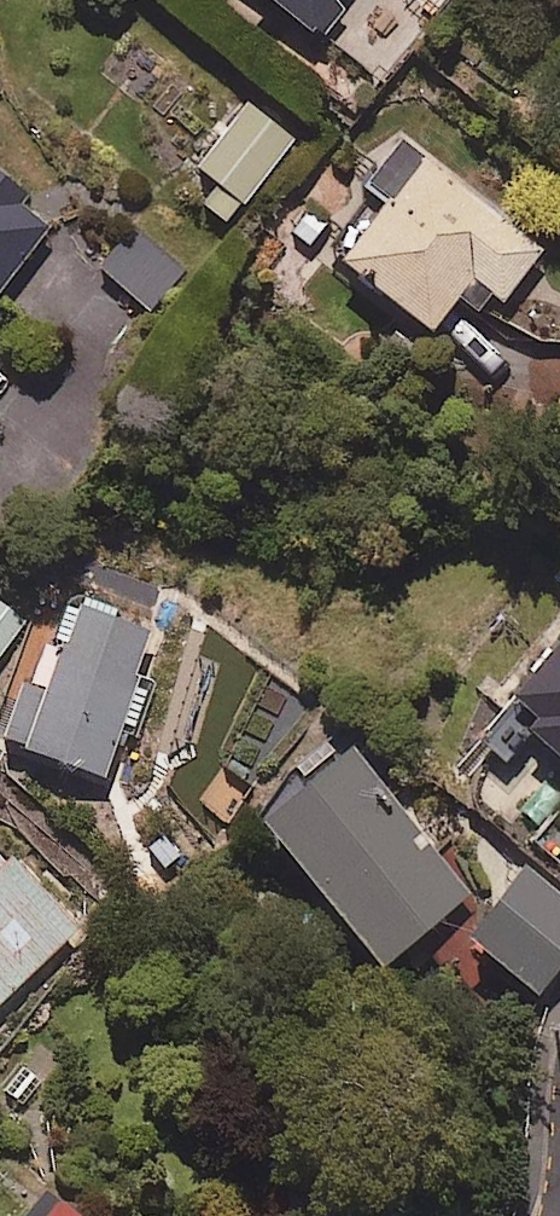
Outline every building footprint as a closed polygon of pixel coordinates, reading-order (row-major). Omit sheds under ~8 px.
[(315,34),(339,0),(267,0),(315,34)] [(295,144),(246,104),(175,190),(223,230),(295,144)] [(542,254),(425,161),(338,271),(427,341),(457,303),(486,325),(542,254)] [(53,230),(0,188),(0,296),(53,230)] [(63,591),(0,734),(0,744),(103,789),(151,681),(134,673),(153,630),(63,591)] [(530,739),(559,762),(559,640),(458,767),(472,779),(500,746),(515,758),(530,739)] [(471,896),(351,754),(261,831),(380,973),(471,896)] [(0,864),(0,1056),(57,984),(35,967),(72,921),(0,864)] [(524,874),(469,946),(538,998),(559,969),(559,902),(524,874)] [(38,1195),(22,1215),(66,1215),(38,1195)]
